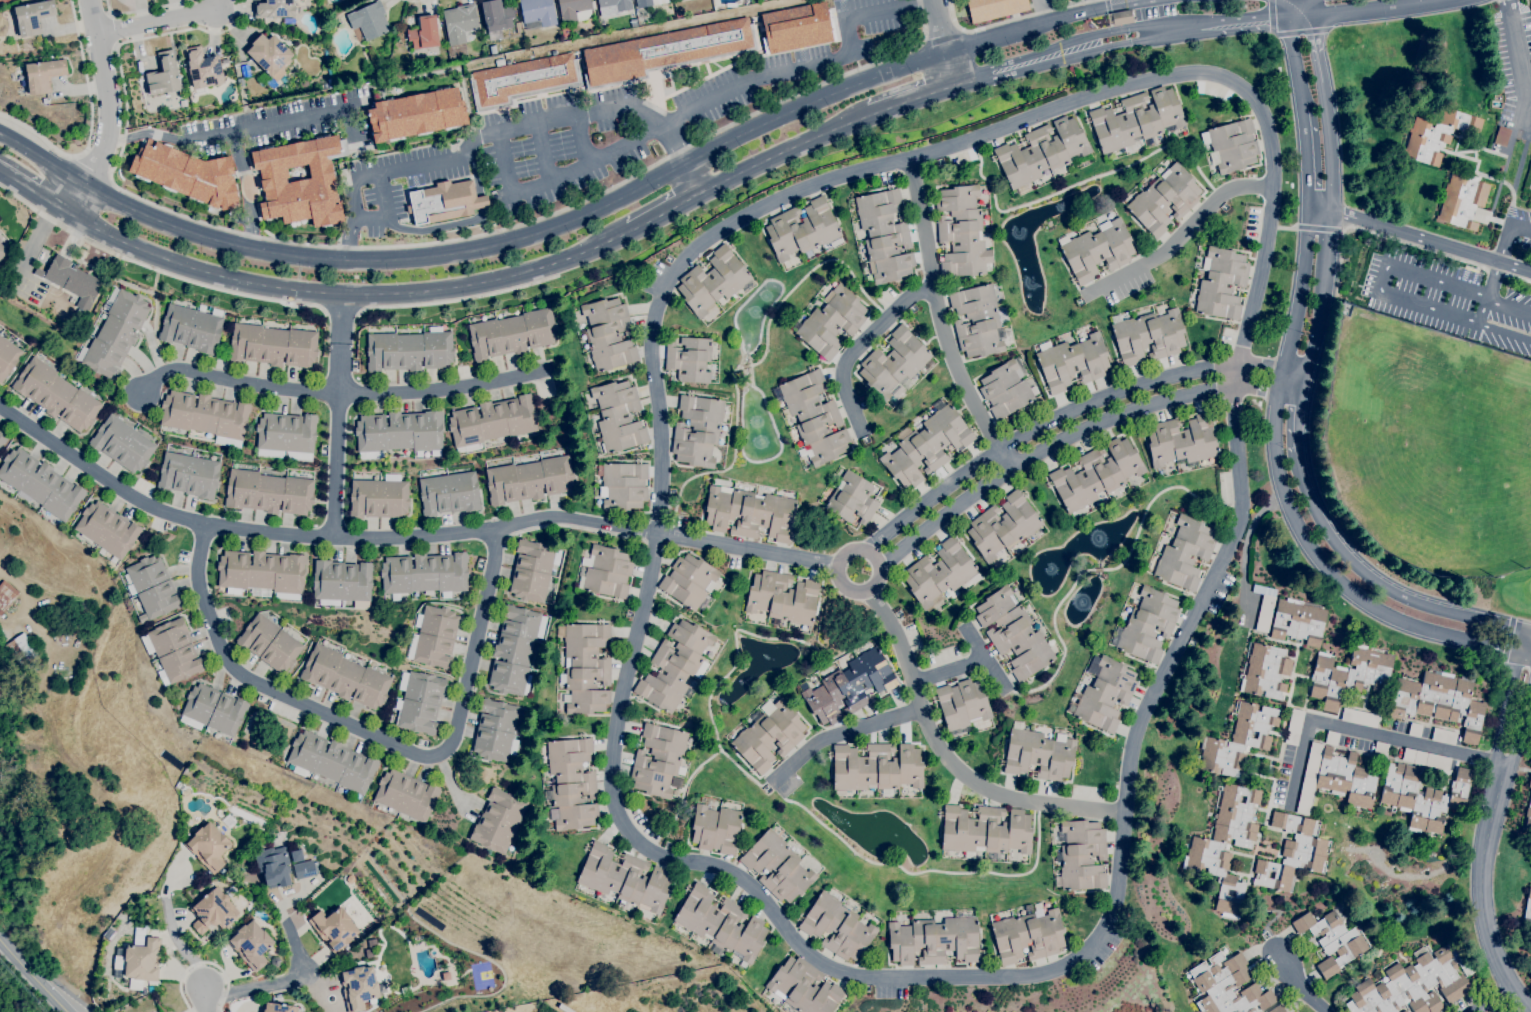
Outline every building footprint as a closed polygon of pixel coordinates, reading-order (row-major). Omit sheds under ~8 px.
[(14,7),(47,0),(54,0),(57,14),(39,18),(42,33),(29,36),(29,35),(20,37),(17,23),(18,22),(16,14),(15,14),(14,7)] [(265,2),(265,0),(294,0),(294,17),(266,17),(266,18),(255,18),(254,1),(259,1),(259,3),(265,2)] [(375,1),(377,0),(379,0),(385,13),(383,14),(391,30),(366,41),(359,26),(352,29),(346,15),(354,11),(355,11),(375,2),(375,1)] [(481,2),(490,0),(500,0),(502,8),(512,6),(515,18),(511,18),(512,27),(500,30),(502,39),(490,41),(486,22),(485,22),(481,2)] [(524,23),(519,0),(552,0),(557,24),(526,31),(524,22),(524,23)] [(561,13),(558,0),(590,0),(592,8),(588,9),(590,18),(577,21),(577,20),(562,24),(560,14),(561,13)] [(601,17),(598,0),(630,0),(632,8),(619,11),(620,13),(601,17)] [(637,8),(635,0),(668,0),(669,2),(652,6),(652,5),(637,8)] [(972,24),(966,0),(1027,0),(1029,10),(972,24)] [(766,55),(762,38),(765,37),(761,14),(825,1),(827,10),(830,9),(836,40),(766,55)] [(449,46),(442,10),(456,8),(456,6),(474,3),(479,29),(464,32),(466,43),(449,46)] [(322,18),(320,13),(326,10),(328,15),(322,18)] [(424,52),(424,48),(413,49),(412,41),(408,41),(406,29),(419,27),(418,16),(435,14),(439,46),(436,46),(436,50),(424,52)] [(641,24),(640,17),(648,15),(650,23),(641,24)] [(587,91),(583,74),(587,73),(582,50),(748,17),(749,24),(752,23),(757,50),(647,72),(648,78),(587,91)] [(631,27),(630,20),(636,18),(638,26),(631,27)] [(563,36),(561,29),(569,27),(571,34),(563,36)] [(263,86),(256,79),(264,71),(250,56),(250,55),(244,50),(261,33),(267,40),(273,34),(293,55),(289,59),(291,61),(283,70),(286,72),(276,82),(272,77),(263,86)] [(193,89),(190,74),(189,74),(188,69),(189,68),(188,65),(185,48),(201,45),(204,58),(218,55),(224,83),(221,84),(217,85),(217,84),(193,89)] [(150,96),(150,94),(145,73),(156,71),(156,70),(160,69),(157,52),(173,49),(174,56),(181,90),(169,92),(150,96)] [(329,88),(328,83),(330,82),(324,53),(327,52),(335,87),(329,88)] [(476,113),(470,80),(473,80),(471,73),(572,52),(574,59),(576,59),(582,85),(511,99),(513,106),(476,113)] [(29,95),(27,81),(28,81),(27,76),(25,64),(49,61),(48,56),(52,55),(53,60),(58,60),(65,59),(67,75),(50,77),(51,84),(50,84),(51,92),(38,94),(29,95)] [(243,77),(240,66),(247,64),(250,75),(243,77)] [(370,79),(369,73),(377,71),(379,77),(370,79)] [(302,88),(299,84),(301,80),(306,79),(308,83),(307,87),(302,88)] [(1102,154),(1099,145),(1098,146),(1096,140),(1097,140),(1090,118),(1089,118),(1087,112),(1102,107),(1103,110),(1110,107),(1113,116),(1125,112),(1124,109),(1122,110),(1119,100),(1145,91),(1148,99),(1143,100),(1146,107),(1142,108),(1143,111),(1149,109),(1148,105),(1154,103),(1149,90),(1163,85),(1165,90),(1171,88),(1175,100),(1177,100),(1183,116),(1186,124),(1176,128),(1174,124),(1163,128),(1164,133),(1143,140),(1141,135),(1132,138),(1134,143),(1118,149),(1118,150),(1115,151),(1114,150),(1102,154)] [(374,143),(372,134),(370,123),(369,123),(368,117),(362,119),(361,111),(375,108),(374,102),(376,102),(373,92),(381,90),(383,101),(386,100),(386,101),(405,97),(405,96),(422,93),(457,86),(460,101),(463,100),(468,124),(460,125),(461,128),(445,131),(445,128),(432,131),(432,133),(417,136),(416,134),(404,136),(404,139),(389,142),(389,140),(384,141),(384,142),(374,143)] [(1438,167),(1428,164),(1403,156),(1415,116),(1431,121),(1430,126),(1433,127),(1435,122),(1439,123),(1444,108),(1483,119),(1479,133),(1464,128),(1463,131),(1458,129),(1455,128),(1453,128),(1452,133),(1449,132),(1448,135),(1451,136),(1449,144),(1442,142),(1441,147),(1439,147),(1437,152),(1442,154),(1438,167)] [(1020,194),(1017,188),(1012,190),(1008,182),(1007,183),(1004,177),(1005,176),(993,149),(1006,143),(1007,146),(1015,142),(1019,151),(1030,146),(1029,143),(1027,144),(1023,135),(1048,123),(1051,131),(1047,133),(1050,139),(1047,141),(1048,143),(1054,140),(1052,136),(1058,134),(1052,121),(1065,115),(1067,119),(1073,117),(1078,129),(1081,128),(1092,152),(1082,156),(1080,152),(1069,157),(1071,162),(1051,171),(1049,167),(1039,171),(1041,176),(1027,183),(1030,189),(1020,194)] [(1220,175),(1217,165),(1213,166),(1209,153),(1213,151),(1211,146),(1210,143),(1203,145),(1200,133),(1207,131),(1206,130),(1244,119),(1250,117),(1254,132),(1251,133),(1253,141),(1255,140),(1259,154),(1255,155),(1257,162),(1244,166),(1245,169),(1239,170),(1239,169),(1228,172),(1228,173),(1220,175)] [(1505,147),(1492,143),(1498,125),(1511,130),(1505,147)] [(313,228),(311,218),(305,219),(306,221),(291,224),(291,222),(283,224),(281,216),(272,218),(273,220),(265,221),(264,219),(262,220),(259,203),(264,202),(262,196),(263,196),(259,175),(260,175),(259,169),(254,170),(251,152),(285,145),(303,141),(337,134),(339,140),(345,139),(348,155),(330,159),(339,203),(340,203),(344,221),(313,228)] [(221,210),(220,205),(219,205),(218,209),(208,205),(208,204),(150,181),(149,183),(134,177),(135,175),(128,172),(135,154),(137,155),(140,147),(144,148),(148,138),(156,141),(156,142),(204,161),(230,155),(234,171),(236,171),(238,177),(234,178),(235,183),(237,183),(240,199),(238,199),(239,207),(221,210)] [(1156,239),(1152,235),(1152,234),(1136,218),(1135,219),(1131,214),(1132,213),(1125,206),(1134,198),(1133,197),(1137,194),(1142,190),(1143,192),(1159,176),(1163,181),(1164,180),(1161,177),(1169,169),(1168,169),(1177,160),(1182,165),(1181,166),(1194,179),(1193,181),(1202,191),(1196,196),(1200,199),(1177,221),(1171,215),(1175,212),(1170,207),(1173,204),(1171,202),(1166,207),(1169,210),(1165,214),(1171,220),(1165,226),(1167,229),(1156,239)] [(1476,231),(1437,219),(1446,191),(1444,190),(1446,183),(1448,183),(1452,171),(1467,176),(1467,177),(1470,178),(1470,177),(1477,179),(1477,180),(1491,185),(1484,207),(1476,205),(1475,207),(1490,212),(1486,225),(1478,222),(1478,223),(1479,223),(1476,231)] [(415,225),(412,212),(408,213),(406,206),(411,205),(408,192),(421,189),(421,190),(436,187),(435,183),(449,180),(450,184),(472,179),(476,197),(487,195),(489,206),(472,209),(474,214),(459,217),(429,223),(428,223),(415,225)] [(941,277),(940,261),(943,261),(943,253),(952,253),(951,241),(948,241),(948,243),(938,243),(937,215),(944,215),(945,220),(952,220),(952,223),(955,223),(955,216),(950,217),(950,211),(936,211),(935,197),(940,197),(939,189),(952,189),(952,186),(969,186),(969,184),(979,184),(979,196),(975,196),(976,209),(981,208),(981,212),(989,211),(990,227),(982,227),(982,230),(978,231),(978,241),(984,240),(984,250),(992,249),(992,263),(991,263),(992,271),(986,271),(986,274),(976,274),(977,276),(971,276),(971,275),(947,276),(947,277),(941,277)] [(875,285),(872,274),(877,273),(874,260),(869,262),(864,240),(866,239),(864,229),(859,230),(857,221),(859,220),(858,214),(857,215),(856,210),(857,210),(854,197),(892,189),(898,187),(901,203),(898,203),(900,211),(891,213),(894,224),(897,224),(897,223),(906,221),(912,248),(903,249),(902,245),(896,246),(895,242),(893,243),(894,249),(898,249),(899,255),(912,252),(916,266),(911,267),(912,274),(899,277),(900,280),(893,282),(893,280),(885,281),(885,283),(875,285)] [(779,264),(774,254),(775,253),(771,246),(770,246),(767,240),(770,239),(764,227),(771,223),(769,219),(797,205),(801,213),(796,215),(799,221),(796,223),(797,225),(803,222),(801,219),(807,216),(803,208),(810,204),(809,201),(823,194),(825,200),(842,235),(831,241),(831,242),(827,244),(826,243),(821,245),(821,244),(801,254),(799,249),(787,255),(789,259),(779,264)] [(1079,286),(1076,281),(1077,281),(1066,259),(1065,260),(1062,255),(1064,254),(1059,246),(1070,240),(1074,237),(1074,238),(1089,231),(1091,236),(1101,231),(1100,230),(1111,225),(1109,221),(1120,216),(1124,224),(1123,225),(1131,240),(1129,241),(1135,252),(1129,256),(1131,260),(1109,272),(1104,263),(1106,262),(1104,259),(1094,265),(1098,273),(1091,276),(1093,279),(1079,286)] [(8,252),(0,259),(0,243),(8,252)] [(699,320),(692,312),(693,311),(688,304),(687,305),(683,300),(685,298),(676,288),(682,283),(679,279),(697,264),(704,271),(703,272),(705,274),(713,267),(708,260),(714,255),(712,253),(724,243),(728,247),(728,248),(752,277),(742,286),(743,287),(739,290),(739,289),(726,299),(723,295),(715,301),(713,302),(716,306),(708,313),(707,313),(699,320)] [(1239,320),(1232,319),(1210,315),(1209,316),(1204,315),(1204,314),(1194,312),(1195,310),(1193,310),(1196,295),(1197,295),(1200,279),(1206,280),(1207,270),(1209,258),(1206,257),(1208,245),(1218,247),(1217,248),(1233,251),(1233,253),(1246,255),(1245,262),(1249,263),(1245,288),(1236,286),(1236,284),(1233,284),(1231,295),(1239,296),(1238,304),(1241,305),(1239,320)] [(88,313),(75,306),(79,297),(62,288),(43,277),(55,256),(56,253),(64,258),(71,261),(66,271),(70,273),(75,263),(78,265),(76,268),(86,274),(87,273),(104,282),(92,303),(93,303),(88,313)] [(41,278),(33,273),(36,267),(45,272),(41,278)] [(828,362),(823,358),(824,358),(806,342),(805,343),(801,339),(794,333),(802,323),(801,323),(805,319),(816,307),(820,311),(835,293),(832,291),(839,282),(847,288),(846,289),(859,299),(857,301),(867,309),(863,315),(866,318),(851,337),(843,330),(844,330),(841,327),(834,336),(841,342),(836,348),(838,350),(828,362)] [(980,357),(979,354),(966,357),(965,350),(961,351),(953,321),(961,319),(962,324),(969,322),(970,326),(972,325),(971,318),(966,319),(965,313),(956,315),(954,308),(951,309),(947,293),(953,292),(954,292),(991,283),(994,295),(995,295),(996,300),(995,300),(997,306),(995,306),(1001,327),(996,329),(999,341),(1003,340),(1006,351),(996,354),(996,353),(987,355),(987,356),(980,357)] [(112,381),(105,378),(105,377),(100,374),(99,374),(92,370),(92,369),(80,363),(94,337),(95,338),(108,315),(106,314),(112,302),(107,300),(114,287),(119,290),(120,288),(134,296),(135,294),(143,298),(142,300),(147,303),(146,306),(150,308),(138,331),(131,327),(130,330),(135,333),(135,332),(139,335),(133,346),(131,345),(119,367),(113,364),(112,366),(120,370),(114,381),(113,380),(112,381)] [(596,373),(593,361),(592,361),(591,356),(590,350),(592,350),(591,347),(593,347),(592,342),(589,343),(585,329),(590,328),(586,315),(583,317),(579,305),(588,303),(589,303),(605,298),(606,301),(618,297),(620,305),(624,303),(633,334),(625,336),(624,331),(617,333),(616,329),(614,330),(616,336),(620,335),(622,341),(630,339),(632,347),(635,346),(640,361),(633,363),(633,362),(596,373)] [(213,356),(197,351),(198,350),(186,346),(186,345),(173,341),(175,335),(173,335),(171,343),(158,340),(158,339),(158,338),(159,332),(160,333),(163,324),(162,324),(164,315),(165,315),(168,303),(198,311),(200,304),(206,306),(204,313),(211,314),(213,308),(223,311),(221,317),(223,318),(221,327),(222,327),(217,343),(213,356)] [(476,363),(475,360),(474,361),(472,353),(474,353),(472,346),(471,347),(469,338),(470,337),(467,325),(496,318),(496,320),(522,314),(522,313),(550,307),(554,323),(555,323),(557,331),(556,331),(557,337),(554,338),(555,343),(529,349),(528,341),(524,342),(526,348),(526,347),(527,352),(515,354),(515,352),(489,357),(488,351),(486,351),(488,360),(476,363)] [(1123,368),(1121,361),(1114,340),(1112,334),(1113,333),(1110,324),(1113,323),(1110,317),(1120,314),(1122,320),(1127,318),(1127,319),(1133,318),(1133,319),(1154,313),(1155,318),(1167,314),(1166,310),(1177,307),(1180,317),(1179,317),(1184,332),(1182,333),(1186,345),(1179,347),(1180,352),(1150,362),(1148,353),(1152,352),(1150,345),(1154,344),(1153,342),(1147,344),(1148,347),(1142,349),(1144,358),(1137,360),(1138,363),(1123,368)] [(311,368),(285,365),(286,357),(282,356),(282,363),(282,367),(270,366),(270,363),(244,360),(244,353),(243,353),(242,363),(229,361),(230,359),(228,359),(229,351),(231,351),(231,345),(232,335),(234,323),(263,326),(262,327),(289,330),(289,329),(318,332),(316,348),(317,349),(317,357),(315,357),(315,363),(311,363),(311,368)] [(891,407),(885,401),(884,402),(870,388),(870,389),(865,384),(867,382),(858,373),(863,368),(859,364),(877,347),(884,354),(883,354),(885,356),(893,349),(887,342),(892,337),(890,334),(901,323),(933,355),(923,364),(924,365),(921,368),(920,368),(909,379),(911,381),(904,388),(898,382),(897,382),(906,391),(891,407)] [(409,371),(409,369),(382,370),(382,363),(380,363),(381,372),(368,372),(368,370),(367,370),(366,362),(368,362),(368,356),(367,356),(367,347),(368,347),(367,334),(396,333),(396,334),(423,334),(423,332),(429,332),(429,327),(442,326),(442,331),(452,331),(452,348),(454,347),(454,356),(453,356),(453,362),(449,363),(449,368),(424,369),(423,360),(420,361),(420,366),(421,366),(421,371),(409,371)] [(1051,396),(1049,390),(1049,389),(1040,367),(1040,368),(1038,362),(1035,353),(1047,349),(1046,348),(1051,346),(1051,347),(1066,341),(1068,347),(1090,338),(1088,334),(1098,330),(1107,355),(1105,356),(1110,368),(1103,371),(1105,375),(1082,384),(1079,375),(1080,375),(1079,372),(1068,376),(1071,384),(1064,387),(1065,390),(1051,396)] [(1,384),(0,383),(0,336),(23,352),(18,359),(19,360),(9,374),(9,373),(1,384)] [(710,383),(679,381),(677,379),(678,369),(675,368),(674,371),(665,370),(666,342),(675,342),(675,347),(681,347),(681,351),(684,351),(684,344),(680,344),(680,337),(711,339),(710,362),(705,362),(705,371),(711,372),(710,383)] [(79,433),(58,418),(63,411),(60,409),(57,414),(57,415),(55,419),(45,412),(46,410),(26,396),(25,397),(12,388),(12,387),(11,386),(16,380),(19,377),(18,377),(27,363),(28,364),(33,356),(57,372),(56,374),(78,389),(79,388),(103,404),(93,418),(95,419),(90,426),(89,425),(85,431),(82,428),(79,433)] [(996,422),(989,408),(990,407),(986,400),(986,401),(978,388),(983,386),(979,380),(990,373),(989,372),(1004,363),(1004,362),(1012,358),(1013,359),(1014,359),(1024,375),(1019,378),(1020,381),(1025,378),(1030,388),(1031,388),(1036,397),(1035,398),(1036,399),(1027,403),(1028,404),(1023,407),(1022,406),(1002,418),(996,422)] [(814,468),(812,463),(811,464),(807,454),(800,457),(797,450),(808,445),(808,444),(804,445),(801,439),(799,439),(795,429),(796,429),(795,425),(798,424),(795,417),(797,417),(795,414),(785,418),(781,410),(787,408),(786,406),(780,408),(773,390),(778,387),(777,386),(812,371),(812,370),(819,367),(825,382),(822,383),(825,390),(817,394),(821,404),(824,403),(823,403),(833,399),(843,424),(836,427),(834,423),(827,425),(826,422),(824,423),(826,429),(830,427),(832,433),(845,428),(850,441),(846,443),(849,450),(837,455),(838,458),(831,460),(831,459),(823,463),(824,463),(814,468)] [(606,454),(606,453),(604,453),(601,443),(603,443),(603,442),(602,442),(600,438),(601,437),(597,421),(602,420),(596,398),(592,399),(589,388),(598,385),(598,386),(615,381),(616,383),(628,380),(630,387),(634,386),(641,410),(632,413),(631,411),(629,412),(632,422),(640,420),(642,428),(645,427),(650,442),(621,450),(621,451),(611,454),(611,453),(606,454)] [(240,448),(214,443),(216,436),(214,436),(215,434),(189,429),(188,430),(160,425),(163,409),(161,408),(163,400),(164,400),(166,394),(169,395),(170,390),(195,395),(193,403),(196,403),(199,393),(210,395),(210,398),(236,403),(235,409),(236,410),(238,400),(250,403),(250,405),(251,406),(250,413),(248,413),(247,419),(248,420),(246,428),(245,428),(243,441),(241,441),(240,448)] [(465,448),(464,446),(455,448),(452,432),(450,432),(448,424),(450,424),(448,417),(452,417),(451,411),(476,406),(478,414),(481,413),(480,408),(479,408),(478,403),(490,401),(491,403),(516,398),(518,405),(519,404),(518,396),(530,393),(530,395),(532,394),(533,402),(532,403),(533,409),(534,409),(536,418),(535,418),(538,431),(510,436),(509,435),(483,440),(483,442),(478,443),(478,445),(465,448)] [(714,469),(703,467),(703,466),(695,465),(695,466),(688,465),(688,463),(675,461),(676,454),(671,453),(675,421),(684,422),(683,428),(690,429),(689,432),(692,433),(693,426),(689,425),(689,419),(680,418),(681,410),(678,410),(680,394),(686,395),(725,400),(723,413),(724,413),(723,418),(722,418),(722,423),(720,423),(718,444),(713,444),(711,457),(715,457),(714,469)] [(905,488),(896,477),(894,479),(890,474),(891,473),(885,466),(885,467),(878,458),(887,451),(890,455),(900,447),(897,443),(900,441),(895,435),(907,426),(911,432),(914,429),(917,433),(925,427),(922,423),(934,413),(934,412),(936,410),(932,405),(941,399),(945,405),(948,402),(976,438),(964,447),(962,445),(955,449),(950,443),(942,449),(950,459),(927,476),(922,470),(927,466),(923,461),(926,459),(924,457),(919,461),(921,464),(916,468),(924,479),(913,487),(910,484),(905,488)] [(359,459),(359,452),(357,452),(357,436),(355,436),(355,427),(356,427),(356,421),(359,420),(359,415),(385,414),(385,422),(389,422),(388,417),(387,412),(400,411),(400,414),(424,413),(424,411),(441,411),(441,412),(442,412),(442,419),(441,419),(441,424),(442,424),(443,440),(442,440),(442,450),(441,450),(441,456),(431,456),(431,450),(422,451),(423,457),(416,457),(416,451),(413,451),(413,448),(387,449),(387,451),(385,451),(381,458),(359,459)] [(1153,469),(1150,459),(1151,458),(1149,450),(1147,444),(1150,443),(1146,430),(1154,428),(1153,424),(1176,418),(1178,424),(1177,425),(1178,431),(1189,429),(1187,420),(1196,418),(1195,414),(1208,411),(1217,447),(1218,447),(1218,450),(1218,451),(1219,455),(1207,458),(1207,459),(1202,460),(1202,459),(1187,463),(1185,457),(1176,460),(1176,459),(1163,462),(1164,466),(1153,469)] [(133,474),(101,451),(105,445),(104,444),(99,452),(88,444),(89,443),(88,442),(91,437),(93,438),(98,431),(97,431),(102,423),(110,413),(157,446),(147,459),(149,460),(144,467),(143,466),(139,471),(136,470),(133,474)] [(311,460),(289,458),(286,451),(284,451),(283,458),(257,456),(258,449),(256,449),(258,432),(256,432),(256,424),(259,424),(259,417),(262,418),(263,413),(302,416),(301,423),(303,423),(304,414),(316,415),(316,417),(318,417),(317,422),(316,422),(315,431),(316,432),(315,440),(314,440),(313,454),(312,453),(311,460)] [(1069,514),(1065,506),(1063,506),(1060,501),(1061,501),(1051,481),(1050,481),(1047,475),(1061,467),(1063,471),(1070,467),(1074,474),(1084,469),(1082,466),(1081,467),(1076,458),(1101,445),(1105,453),(1101,455),(1104,461),(1101,463),(1102,465),(1108,462),(1106,459),(1112,455),(1105,443),(1118,437),(1120,441),(1126,438),(1133,449),(1134,449),(1141,462),(1142,462),(1147,471),(1137,476),(1135,473),(1124,479),(1126,483),(1120,486),(1121,488),(1111,494),(1110,491),(1097,498),(1098,499),(1083,506),(1084,507),(1080,509),(1080,508),(1069,514)] [(19,492),(0,479),(0,467),(4,461),(2,461),(7,454),(8,455),(12,449),(15,451),(18,447),(39,461),(35,468),(38,470),(41,465),(40,464),(43,461),(53,468),(52,470),(73,485),(69,490),(71,491),(76,484),(86,491),(85,493),(86,493),(82,500),(81,499),(77,504),(78,505),(73,512),(72,512),(65,523),(41,507),(42,505),(32,498),(29,502),(17,494),(19,492)] [(213,500),(197,497),(197,496),(185,493),(185,492),(172,490),(173,483),(171,483),(170,492),(158,489),(158,487),(156,487),(157,481),(159,481),(160,473),(162,464),(165,451),(220,462),(219,471),(220,471),(216,488),(215,488),(213,500)] [(492,507),(491,505),(490,505),(489,497),(490,497),(489,491),(488,491),(487,482),(485,469),(514,464),(514,466),(540,461),(540,460),(569,455),(571,471),(572,470),(574,479),(573,479),(574,486),(571,486),(572,491),(546,495),(545,487),(541,488),(542,493),(543,493),(544,498),(532,500),(531,498),(505,503),(504,495),(503,496),(504,505),(492,507)] [(614,511),(603,511),(603,499),(607,499),(607,497),(600,497),(600,486),(602,486),(602,481),(602,476),(597,476),(597,465),(603,465),(603,464),(648,464),(647,479),(644,479),(644,487),(647,487),(647,501),(642,501),(642,508),(629,508),(629,510),(614,510),(614,511)] [(307,515),(281,512),(282,504),(278,504),(278,511),(278,514),(265,513),(266,510),(242,508),(224,506),(225,498),(226,498),(227,495),(226,494),(228,477),(229,477),(230,468),(259,471),(259,475),(285,478),(285,476),(314,479),(312,496),(314,496),(313,505),(311,504),(310,511),(307,511),(307,515)] [(865,526),(859,522),(861,518),(855,514),(857,511),(855,509),(851,515),(855,517),(851,524),(848,522),(842,518),(824,507),(826,504),(825,504),(830,496),(831,496),(836,487),(840,490),(845,481),(841,478),(847,469),(872,484),(873,489),(868,496),(872,499),(872,498),(880,503),(865,526)] [(424,518),(424,515),(423,515),(422,510),(423,510),(422,501),(421,501),(420,492),(418,479),(475,471),(476,480),(477,480),(479,497),(480,509),(464,512),(464,510),(452,512),(451,511),(438,513),(437,506),(435,507),(436,516),(424,518)] [(363,519),(350,519),(350,517),(349,516),(349,510),(350,510),(351,502),(350,502),(350,493),(351,493),(351,480),(384,481),(384,474),(400,474),(400,481),(408,481),(408,498),(409,498),(409,506),(408,506),(408,513),(404,513),(404,517),(364,516),(365,510),(363,510),(363,519)] [(789,544),(775,541),(775,538),(768,537),(769,528),(758,526),(757,529),(759,529),(757,539),(729,534),(731,525),(736,526),(737,520),(740,520),(741,518),(734,516),(733,521),(728,519),(725,533),(711,530),(712,526),(705,524),(707,511),(704,511),(705,504),(706,504),(708,496),(707,496),(709,485),(720,487),(720,486),(755,493),(754,494),(764,496),(765,493),(780,496),(785,496),(785,497),(797,500),(791,535),(789,544)] [(988,564),(981,556),(982,555),(977,548),(976,549),(972,544),(974,542),(966,531),(972,527),(969,523),(994,504),(999,510),(995,514),(999,519),(997,521),(998,523),(1003,519),(1001,516),(1006,512),(1000,505),(1006,500),(1005,498),(1017,488),(1021,493),(1020,493),(1044,524),(1034,532),(1031,535),(1030,535),(1026,538),(1025,536),(1023,538),(1021,535),(1018,538),(1020,540),(1007,550),(1004,546),(994,554),(996,557),(988,564)] [(121,561),(73,529),(82,515),(81,514),(86,507),(87,508),(91,502),(94,504),(96,500),(129,522),(125,528),(127,529),(132,522),(142,529),(141,530),(142,531),(139,536),(138,535),(133,542),(134,543),(129,550),(128,550),(121,561)] [(1194,592),(1188,590),(1167,581),(1166,582),(1161,580),(1161,579),(1152,576),(1153,574),(1152,573),(1156,564),(1158,559),(1159,559),(1165,544),(1170,547),(1179,525),(1175,524),(1179,513),(1188,516),(1187,517),(1203,524),(1203,525),(1215,530),(1212,537),(1216,539),(1207,562),(1199,558),(1199,557),(1196,555),(1192,566),(1200,569),(1197,577),(1200,578),(1194,592)] [(927,612),(926,610),(924,611),(918,602),(919,602),(914,595),(913,596),(908,590),(911,588),(903,578),(908,573),(906,570),(925,555),(931,562),(930,563),(932,566),(941,559),(936,552),(942,547),(940,544),(952,535),(956,540),(979,571),(969,579),(966,582),(965,582),(952,592),(949,587),(941,593),(945,599),(927,612)] [(544,603),(528,600),(527,601),(519,599),(519,598),(513,596),(514,593),(509,592),(515,567),(514,567),(517,554),(524,555),(524,554),(515,552),(518,539),(521,539),(527,540),(526,541),(535,543),(535,542),(543,544),(543,545),(556,548),(544,603)] [(626,599),(619,598),(619,597),(597,593),(586,591),(586,590),(582,589),(578,588),(580,575),(584,576),(585,572),(586,567),(587,567),(587,566),(579,564),(580,556),(589,558),(592,543),(601,545),(601,546),(618,550),(617,552),(630,554),(628,561),(633,562),(630,576),(627,576),(626,584),(629,585),(626,599)] [(299,600),(275,598),(276,592),(273,592),(273,589),(271,589),(270,597),(251,595),(252,587),(247,587),(247,589),(241,588),(241,594),(227,593),(227,587),(217,586),(219,570),(217,570),(217,562),(219,562),(220,555),(223,555),(224,550),(249,552),(249,560),(252,561),(252,555),(252,550),(265,551),(264,554),(289,555),(289,554),(305,555),(305,556),(306,556),(306,564),(304,564),(304,568),(305,568),(304,585),(303,585),(302,594),(300,594),(299,600)] [(392,601),(391,593),(383,594),(382,577),(381,577),(380,569),(382,569),(381,563),(385,562),(385,557),(410,556),(411,564),(414,564),(414,559),(413,559),(413,554),(426,553),(426,556),(451,555),(452,562),(454,562),(453,552),(466,552),(466,554),(467,554),(468,562),(466,562),(466,569),(467,569),(467,578),(467,591),(438,592),(438,590),(412,591),(412,593),(399,593),(400,600),(392,601)] [(694,612),(663,590),(663,591),(657,587),(665,574),(668,576),(673,569),(671,568),(678,556),(682,559),(686,553),(697,560),(699,558),(711,567),(712,566),(720,572),(714,582),(711,579),(703,590),(707,593),(707,594),(712,598),(703,611),(698,607),(694,612)] [(141,624),(137,617),(145,613),(136,593),(131,595),(127,586),(132,584),(125,568),(140,561),(139,560),(147,556),(147,558),(153,555),(155,558),(159,556),(176,592),(169,595),(170,597),(178,593),(183,605),(182,605),(182,607),(177,609),(177,608),(169,611),(169,612),(161,616),(161,615),(149,620),(148,620),(141,624)] [(368,609),(354,608),(354,600),(339,600),(339,606),(319,605),(319,599),(313,599),(314,590),(313,590),(314,573),(315,560),(331,560),(331,562),(343,562),(343,563),(357,564),(357,571),(359,571),(359,562),(371,563),(371,565),(373,565),(373,570),(371,570),(371,579),(372,579),(372,588),(371,588),(370,601),(369,601),(368,609)] [(782,627),(772,625),(773,617),(768,617),(769,612),(756,609),(755,614),(744,612),(746,601),(747,601),(749,586),(752,586),(754,573),(761,575),(762,570),(793,575),(791,583),(787,582),(785,590),(781,589),(781,591),(787,593),(788,588),(795,590),(796,581),(804,582),(805,579),(819,581),(814,611),(815,611),(814,618),(813,617),(812,626),(799,624),(799,625),(794,624),(794,623),(789,622),(789,620),(783,619),(782,627)] [(19,593),(0,616),(0,584),(3,580),(19,593)] [(1019,683),(1010,670),(1013,668),(1009,662),(1016,657),(1010,647),(1007,649),(1008,650),(1000,656),(985,632),(992,627),(995,632),(1000,628),(1002,631),(1004,630),(1001,624),(997,626),(994,621),(982,628),(975,616),(979,614),(975,607),(985,600),(984,598),(997,590),(1006,584),(1012,593),(1011,594),(1017,603),(1014,604),(1016,606),(1020,604),(1032,622),(1028,625),(1033,633),(1038,630),(1047,643),(1050,647),(1050,648),(1056,658),(1048,663),(1049,664),(1044,667),(1043,667),(1025,679),(1019,683)] [(1157,665),(1151,662),(1129,653),(1129,654),(1123,652),(1123,651),(1115,648),(1115,646),(1110,644),(1117,626),(1122,629),(1123,626),(1125,627),(1133,606),(1137,608),(1142,597),(1138,595),(1143,584),(1151,588),(1167,594),(1166,597),(1178,602),(1175,608),(1180,610),(1168,639),(1161,637),(1163,632),(1156,629),(1157,626),(1155,625),(1152,631),(1156,632),(1154,638),(1162,642),(1159,649),(1162,650),(1157,665)] [(1267,632),(1255,630),(1262,594),(1252,592),(1253,585),(1277,590),(1267,632)] [(1319,648),(1305,645),(1306,639),(1301,638),(1300,639),(1289,637),(1290,635),(1284,634),(1283,640),(1269,637),(1278,599),(1286,601),(1287,598),(1320,605),(1319,608),(1323,608),(1322,609),(1327,610),(1319,648)] [(522,696),(506,693),(506,694),(498,692),(498,691),(492,689),(493,686),(488,685),(494,660),(501,662),(502,658),(497,657),(492,656),(495,644),(497,645),(500,632),(503,619),(510,621),(510,619),(501,617),(504,605),(506,605),(506,604),(514,606),(514,607),(520,608),(529,610),(542,613),(541,616),(547,617),(542,638),(536,637),(536,641),(534,641),(528,668),(529,668),(528,674),(531,675),(527,695),(523,695),(522,696)] [(447,670),(442,669),(442,667),(433,665),(433,666),(425,664),(412,661),(412,660),(407,658),(412,634),(418,635),(425,605),(441,608),(441,607),(449,609),(449,610),(455,612),(454,615),(460,616),(451,654),(444,653),(444,655),(452,657),(449,669),(448,669),(447,670)] [(280,673),(248,650),(252,644),(251,643),(245,650),(235,643),(236,641),(235,640),(239,636),(240,637),(245,630),(244,629),(249,622),(250,623),(258,612),(304,646),(294,659),(295,660),(290,667),(289,666),(285,671),(283,669),(280,673)] [(58,631),(48,628),(52,617),(62,621),(58,631)] [(163,686),(157,672),(163,669),(154,651),(148,654),(141,637),(147,635),(146,633),(154,629),(154,628),(169,621),(170,622),(181,617),(188,632),(187,632),(192,643),(191,644),(197,656),(190,659),(191,661),(200,657),(205,669),(203,670),(203,671),(198,673),(197,672),(190,676),(182,680),(170,685),(169,683),(163,686)] [(671,715),(639,695),(632,691),(640,679),(643,680),(647,673),(655,678),(661,668),(658,666),(657,668),(648,663),(664,638),(671,642),(668,647),(674,651),(672,654),(674,655),(678,649),(674,647),(677,642),(666,635),(673,622),(677,625),(681,619),(692,626),(693,624),(706,632),(707,631),(716,637),(710,647),(710,646),(705,655),(702,653),(700,655),(704,658),(703,661),(708,664),(699,679),(694,675),(693,677),(689,674),(683,683),(688,686),(680,700),(681,700),(678,704),(677,704),(671,715)] [(577,714),(566,714),(566,703),(570,703),(570,702),(563,702),(563,694),(566,694),(566,684),(559,684),(559,674),(565,674),(565,668),(565,658),(565,642),(564,642),(564,637),(557,637),(557,626),(565,626),(565,624),(610,624),(610,639),(606,639),(606,647),(598,647),(598,659),(600,659),(600,657),(611,657),(610,686),(602,686),(602,681),(595,681),(595,677),(593,677),(593,684),(597,684),(597,690),(610,690),(610,704),(605,704),(605,712),(592,712),(592,713),(577,713),(577,714)] [(34,673),(24,657),(25,656),(14,639),(24,632),(45,665),(34,673)] [(18,655),(10,644),(15,641),(22,652),(18,655)] [(375,710),(351,699),(354,693),(351,691),(349,696),(350,696),(348,701),(336,696),(337,694),(315,684),(315,685),(299,678),(302,670),(303,670),(305,667),(304,667),(311,651),(312,651),(315,642),(342,654),(341,657),(365,668),(366,666),(393,678),(386,693),(387,694),(384,702),(383,701),(380,707),(377,705),(375,710)] [(1281,700),(1264,696),(1265,690),(1261,689),(1260,695),(1239,691),(1242,678),(1243,678),(1243,674),(1246,675),(1248,662),(1247,662),(1249,654),(1250,655),(1253,642),(1286,650),(1285,655),(1284,655),(1283,658),(1292,660),(1289,676),(1279,674),(1278,677),(1280,677),(1279,682),(1287,684),(1285,692),(1281,692),(1280,694),(1282,695),(1286,696),(1285,700),(1282,699),(1281,700)] [(1337,713),(1322,709),(1324,699),(1309,696),(1312,681),(1310,681),(1311,674),(1313,674),(1313,670),(1318,651),(1330,654),(1330,655),(1334,656),(1332,667),(1335,668),(1336,665),(1348,668),(1354,669),(1355,666),(1349,664),(1354,643),(1366,646),(1366,648),(1370,649),(1369,650),(1386,654),(1386,653),(1390,654),(1390,655),(1394,656),(1385,694),(1372,691),(1373,685),(1368,683),(1368,685),(1362,684),(1360,692),(1352,690),(1353,685),(1350,685),(1349,692),(1344,691),(1342,698),(1341,698),(1337,713)] [(831,726),(828,722),(822,725),(815,714),(813,715),(809,709),(810,709),(806,702),(805,702),(799,693),(809,687),(812,691),(823,684),(820,680),(839,668),(841,672),(850,667),(847,663),(861,654),(861,653),(865,651),(865,652),(876,646),(896,679),(899,684),(886,692),(884,689),(877,693),(873,686),(863,692),(864,694),(866,693),(871,702),(847,716),(842,709),(847,706),(843,701),(847,698),(845,696),(840,700),(842,703),(836,707),(843,718),(831,726)] [(1112,734),(1106,731),(1086,722),(1080,720),(1080,719),(1072,715),(1077,705),(1070,702),(1073,696),(1079,699),(1082,693),(1078,691),(1081,684),(1085,686),(1086,684),(1091,687),(1097,675),(1090,672),(1094,663),(1097,664),(1102,654),(1110,658),(1110,659),(1125,666),(1125,668),(1136,673),(1133,680),(1138,682),(1126,706),(1118,702),(1120,699),(1116,697),(1111,708),(1119,712),(1116,719),(1119,720),(1112,734)] [(1477,745),(1461,741),(1465,727),(1462,726),(1464,719),(1465,719),(1466,716),(1460,714),(1459,720),(1456,719),(1456,722),(1432,717),(1433,713),(1431,712),(1430,716),(1415,713),(1414,716),(1409,715),(1409,714),(1403,713),(1402,719),(1388,715),(1397,678),(1401,679),(1401,678),(1405,678),(1405,676),(1422,680),(1424,670),(1428,671),(1428,672),(1434,673),(1435,670),(1454,675),(1453,677),(1460,678),(1461,675),(1474,678),(1469,700),(1482,703),(1482,701),(1486,702),(1477,745)] [(432,736),(427,735),(427,733),(418,731),(418,732),(409,730),(410,729),(397,726),(400,710),(395,709),(397,699),(402,701),(405,691),(398,689),(402,672),(408,673),(409,671),(418,673),(418,672),(435,676),(435,677),(447,679),(444,696),(442,695),(439,707),(435,720),(429,719),(428,721),(437,723),(434,735),(432,735),(432,736)] [(948,732),(945,723),(944,723),(942,717),(943,717),(936,695),(936,696),(934,689),(949,684),(950,688),(957,685),(956,683),(970,678),(971,683),(978,680),(982,693),(984,692),(989,707),(990,707),(993,717),(982,721),(982,723),(971,726),(969,721),(968,721),(969,725),(965,726),(965,727),(960,729),(960,728),(948,732)] [(233,738),(190,718),(187,725),(179,721),(182,715),(181,714),(187,699),(186,699),(189,691),(191,691),(194,685),(197,687),(199,682),(235,699),(232,705),(233,705),(237,698),(249,703),(248,704),(249,705),(247,710),(246,710),(242,717),(243,718),(239,726),(238,726),(233,738)] [(761,776),(741,754),(740,755),(736,751),(737,750),(730,743),(738,734),(741,730),(742,731),(746,727),(747,728),(763,713),(767,717),(776,708),(773,705),(781,697),(788,705),(799,717),(797,718),(806,727),(801,733),(804,736),(781,758),(776,752),(779,748),(775,743),(777,741),(776,739),(771,744),(774,746),(769,751),(775,757),(769,763),(772,765),(761,776)] [(507,762),(491,759),(491,761),(482,759),(483,757),(476,756),(477,753),(472,752),(480,713),(487,714),(487,713),(479,711),(482,698),(484,699),(484,698),(489,699),(489,700),(497,702),(497,701),(506,703),(506,704),(519,707),(512,739),(518,740),(515,755),(509,754),(507,762)] [(1238,778),(1220,774),(1222,768),(1218,767),(1216,773),(1199,769),(1202,756),(1201,756),(1202,749),(1200,748),(1203,736),(1206,737),(1206,736),(1228,741),(1231,742),(1235,726),(1233,726),(1235,720),(1236,720),(1237,717),(1234,716),(1235,713),(1237,713),(1240,701),(1257,705),(1256,710),(1260,711),(1261,705),(1279,710),(1278,715),(1276,714),(1275,717),(1279,718),(1277,727),(1273,726),(1271,732),(1267,731),(1266,735),(1272,737),(1269,750),(1249,746),(1247,751),(1242,750),(1241,753),(1245,754),(1242,770),(1238,769),(1237,772),(1240,772),(1238,778)] [(1376,728),(1340,720),(1343,707),(1379,715),(1376,728)] [(1297,746),(1284,743),(1291,708),(1304,711),(1297,746)] [(35,722),(28,716),(32,712),(39,717),(35,722)] [(1060,782),(1036,778),(1037,769),(1039,769),(1039,766),(1028,764),(1027,773),(1019,771),(1018,775),(1003,773),(1004,765),(1005,765),(1008,743),(1007,743),(1008,737),(1009,737),(1010,728),(1012,728),(1013,721),(1023,722),(1022,729),(1027,730),(1043,733),(1042,738),(1052,740),(1055,741),(1056,733),(1066,734),(1065,738),(1077,739),(1075,750),(1074,750),(1073,758),(1074,759),(1073,766),(1070,765),(1068,778),(1061,777),(1060,782)] [(670,800),(660,797),(660,796),(652,794),(652,796),(644,794),(645,791),(632,788),(634,781),(629,780),(637,749),(645,751),(644,756),(650,757),(650,761),(652,761),(653,755),(650,754),(651,748),(642,746),(644,737),(641,736),(645,722),(650,723),(650,724),(688,733),(685,745),(686,745),(685,750),(684,750),(683,755),(681,755),(681,756),(682,757),(680,767),(685,768),(684,775),(677,774),(676,776),(671,775),(668,787),(673,789),(670,800)] [(1420,738),(1408,735),(1411,722),(1423,725),(1420,738)] [(1454,745),(1431,740),(1434,727),(1457,732),(1454,745)] [(364,796),(337,784),(338,783),(314,772),(313,774),(308,771),(305,777),(292,771),(295,765),(286,761),(293,746),(291,746),(295,738),(296,739),(299,733),(302,734),(304,730),(327,740),(324,747),(327,749),(330,743),(329,743),(331,739),(342,744),(341,746),(365,757),(362,763),(364,764),(368,755),(379,761),(378,763),(380,763),(376,771),(375,770),(372,776),(373,776),(369,785),(364,796)] [(1336,746),(1324,743),(1327,730),(1340,733),(1336,746)] [(556,831),(555,826),(551,827),(549,809),(558,808),(558,806),(553,807),(552,800),(545,801),(544,791),(551,790),(551,785),(556,784),(555,774),(549,775),(548,758),(547,758),(547,753),(540,754),(539,743),(547,742),(585,738),(591,738),(593,752),(589,752),(590,761),(581,762),(582,773),(585,773),(585,771),(595,770),(597,799),(589,800),(588,795),(581,795),(581,791),(579,792),(579,798),(583,798),(584,804),(597,803),(598,817),(594,818),(595,825),(581,826),(581,828),(566,829),(566,830),(556,831)] [(1308,815),(1295,812),(1304,776),(1303,776),(1311,741),(1324,744),(1316,779),(1308,815)] [(1386,757),(1373,754),(1376,741),(1389,744),(1386,757)] [(892,796),(882,796),(882,789),(877,789),(877,784),(867,784),(867,790),(851,790),(851,791),(845,791),(845,795),(835,795),(835,790),(834,790),(834,752),(833,752),(833,745),(848,744),(848,748),(856,748),(856,757),(868,757),(868,754),(866,754),(866,744),(894,744),(894,752),(889,752),(889,759),(886,759),(886,761),(892,761),(892,758),(899,758),(899,744),(913,743),(913,748),(920,748),(920,761),(922,761),(922,763),(924,763),(924,770),(922,770),(922,777),(923,777),(923,788),(911,788),(911,784),(899,784),(899,788),(892,789),(892,796)] [(1370,809),(1354,805),(1353,806),(1345,804),(1347,795),(1344,794),(1343,796),(1330,793),(1331,790),(1319,787),(1319,788),(1315,787),(1324,745),(1332,747),(1330,756),(1333,757),(1334,755),(1344,758),(1344,759),(1347,760),(1349,750),(1357,752),(1354,766),(1368,769),(1366,775),(1372,776),(1372,774),(1378,775),(1374,793),(1370,809)] [(1448,771),(1402,760),(1405,747),(1451,758),(1448,771)] [(1441,834),(1428,831),(1428,832),(1420,831),(1420,833),(1408,830),(1412,809),(1410,809),(1409,812),(1399,810),(1399,808),(1391,806),(1392,805),(1380,802),(1383,784),(1384,785),(1385,781),(1384,781),(1388,763),(1394,764),(1393,766),(1396,767),(1397,762),(1420,768),(1417,783),(1419,783),(1417,791),(1424,792),(1426,787),(1442,791),(1441,795),(1444,796),(1444,793),(1450,795),(1451,788),(1450,788),(1452,781),(1454,781),(1458,766),(1472,770),(1463,811),(1447,808),(1446,812),(1440,811),(1439,815),(1445,816),(1441,834)] [(425,824),(373,800),(379,785),(378,784),(381,777),(383,777),(385,772),(388,773),(390,768),(427,784),(424,791),(425,791),(429,783),(440,789),(440,790),(441,791),(438,796),(437,795),(434,803),(431,812),(430,811),(425,824)] [(1522,824),(1530,828),(1530,777),(1522,824)] [(1238,919),(1222,916),(1222,913),(1219,912),(1219,911),(1214,910),(1221,883),(1217,882),(1218,876),(1206,873),(1208,867),(1204,867),(1203,871),(1198,870),(1198,872),(1195,871),(1195,869),(1186,867),(1186,865),(1183,864),(1185,855),(1187,856),(1188,848),(1189,848),(1192,836),(1212,840),(1214,828),(1213,827),(1215,820),(1212,819),(1215,806),(1215,807),(1219,790),(1220,790),(1221,786),(1223,787),(1224,782),(1262,791),(1259,805),(1253,803),(1252,809),(1253,809),(1251,820),(1249,820),(1248,822),(1258,825),(1255,841),(1250,840),(1250,843),(1252,843),(1251,849),(1233,845),(1234,839),(1231,838),(1229,844),(1227,849),(1223,848),(1222,851),(1232,853),(1228,870),(1224,869),(1223,871),(1225,872),(1225,873),(1236,876),(1235,882),(1241,883),(1241,881),(1246,883),(1242,899),(1243,900),(1239,916),(1238,919)] [(504,855),(495,851),(495,852),(480,845),(480,844),(468,839),(475,824),(477,824),(482,813),(483,813),(488,801),(495,804),(495,802),(487,798),(492,787),(494,788),(495,787),(500,789),(500,790),(507,794),(508,793),(516,797),(528,803),(504,855)] [(734,856),(719,853),(719,850),(712,848),(711,851),(697,848),(698,844),(691,842),(694,830),(691,829),(695,812),(694,812),(696,803),(707,805),(706,808),(715,810),(715,811),(719,812),(720,807),(725,808),(725,807),(730,808),(730,809),(742,812),(740,821),(741,821),(740,827),(739,827),(735,849),(734,856)] [(1000,860),(989,859),(990,852),(984,852),(985,847),(975,846),(975,852),(958,851),(958,852),(953,851),(953,852),(941,851),(944,812),(943,812),(944,804),(959,805),(959,809),(967,809),(966,818),(978,819),(978,816),(976,816),(977,806),(1006,808),(1005,816),(1000,816),(999,823),(995,822),(995,825),(1002,825),(1002,821),(1009,822),(1010,808),(1024,809),(1023,814),(1030,815),(1029,828),(1032,828),(1033,828),(1032,835),(1031,845),(1031,854),(1019,853),(1019,849),(1007,848),(1007,853),(1000,853),(1000,860)] [(1291,893),(1278,890),(1278,891),(1276,890),(1276,889),(1252,884),(1253,878),(1257,879),(1258,874),(1253,873),(1256,859),(1281,864),(1282,859),(1285,859),(1285,857),(1281,856),(1285,839),(1294,841),(1295,839),(1293,838),(1294,833),(1291,832),(1291,833),(1284,831),(1285,829),(1270,826),(1273,811),(1315,820),(1314,824),(1313,824),(1310,836),(1328,840),(1325,853),(1326,853),(1325,857),(1326,857),(1325,861),(1323,860),(1320,873),(1303,869),(1304,867),(1300,866),(1299,868),(1294,867),(1293,871),(1294,872),(1293,875),(1295,876),(1291,893)] [(189,830),(181,822),(188,815),(196,822),(189,830)] [(1071,891),(1071,890),(1062,890),(1061,877),(1060,877),(1060,873),(1061,873),(1060,867),(1062,867),(1061,845),(1065,845),(1065,842),(1059,842),(1059,832),(1060,832),(1060,821),(1069,820),(1069,821),(1086,820),(1086,822),(1099,821),(1100,829),(1104,828),(1106,860),(1098,861),(1097,855),(1091,856),(1091,852),(1088,852),(1089,859),(1093,859),(1093,865),(1102,864),(1102,872),(1106,872),(1107,888),(1099,888),(1077,889),(1077,890),(1071,891)] [(213,875),(203,864),(202,864),(196,858),(197,856),(194,854),(193,854),(183,844),(201,827),(202,828),(209,822),(219,833),(220,832),(229,841),(228,842),(231,845),(219,856),(226,863),(213,875)] [(788,903),(783,898),(780,902),(757,880),(763,874),(766,878),(771,872),(774,875),(776,873),(771,868),(768,871),(764,867),(757,874),(751,868),(749,871),(738,860),(769,827),(778,836),(779,835),(782,839),(786,843),(785,844),(801,859),(797,863),(806,872),(810,869),(818,877),(810,885),(809,884),(804,890),(805,891),(800,896),(798,894),(788,903)] [(659,916),(649,911),(650,908),(639,902),(637,907),(631,904),(628,911),(622,908),(623,907),(618,905),(620,900),(616,898),(618,894),(609,890),(607,895),(592,889),(592,890),(587,888),(587,887),(576,882),(591,847),(594,840),(608,846),(606,849),(614,852),(610,861),(620,865),(622,862),(620,861),(624,852),(650,863),(647,871),(642,869),(639,875),(636,874),(635,876),(641,879),(643,875),(649,878),(654,865),(667,871),(665,875),(672,878),(667,890),(669,891),(663,905),(664,905),(659,916)] [(269,888),(268,885),(266,886),(263,874),(265,874),(264,871),(259,872),(253,851),(256,851),(255,850),(263,848),(263,850),(273,847),(274,849),(285,846),(289,864),(286,865),(286,866),(288,865),(290,873),(288,873),(291,884),(280,887),(279,886),(269,888)] [(293,862),(290,852),(301,849),(303,860),(293,862)] [(296,880),(292,865),(312,860),(316,875),(296,880)] [(751,965),(741,959),(743,955),(732,949),(730,953),(723,949),(720,956),(711,951),(714,945),(710,942),(713,938),(704,932),(701,937),(688,929),(687,930),(683,927),(673,920),(693,887),(696,881),(709,889),(707,892),(714,896),(710,904),(719,909),(721,907),(719,906),(725,898),(749,912),(744,919),(740,917),(737,923),(733,921),(732,923),(738,926),(740,923),(745,926),(752,915),(764,922),(762,926),(768,930),(762,941),(763,942),(763,943),(764,943),(761,949),(759,949),(755,955),(756,956),(751,965)] [(229,895),(225,889),(230,884),(235,890),(229,895)] [(1529,886),(1530,886),(1530,931),(1521,929),(1529,886)] [(201,935),(199,934),(192,926),(193,925),(192,924),(198,919),(190,910),(216,887),(223,894),(226,894),(229,897),(229,900),(239,912),(235,916),(236,916),(222,929),(218,924),(217,925),(216,925),(215,925),(214,925),(213,925),(212,925),(211,924),(210,924),(207,926),(209,928),(201,935)] [(846,961),(820,944),(824,937),(828,940),(832,934),(835,936),(836,934),(831,930),(829,934),(823,930),(819,938),(812,933),(810,936),(797,928),(822,890),(833,897),(833,896),(837,899),(836,899),(841,902),(839,905),(848,911),(849,909),(859,915),(856,920),(867,927),(869,923),(879,929),(872,939),(864,951),(862,950),(855,961),(849,957),(846,961)] [(1001,967),(999,959),(1000,959),(994,938),(993,938),(991,932),(992,932),(990,923),(1002,919),(1007,917),(1007,918),(1012,917),(1013,918),(1033,913),(1033,910),(1035,910),(1033,904),(1041,902),(1042,904),(1041,908),(1043,915),(1047,914),(1046,910),(1058,907),(1060,918),(1059,918),(1063,933),(1061,933),(1065,946),(1058,948),(1059,953),(1028,961),(1026,953),(1031,951),(1029,945),(1033,944),(1032,941),(1026,943),(1027,947),(1021,949),(1023,957),(1015,959),(1016,963),(1001,967)] [(1026,912),(1024,905),(1031,904),(1032,910),(1026,912)] [(334,954),(325,942),(323,939),(322,940),(316,932),(317,932),(307,921),(321,910),(327,917),(339,907),(341,910),(342,909),(351,919),(350,920),(360,932),(352,938),(353,939),(334,954)] [(1325,980),(1316,965),(1331,955),(1334,960),(1339,956),(1335,950),(1327,955),(1318,941),(1326,935),(1324,933),(1320,936),(1318,932),(1313,935),(1308,928),(1298,934),(1290,923),(1309,911),(1316,922),(1323,918),(1322,916),(1333,909),(1347,932),(1354,927),(1358,935),(1360,934),(1369,948),(1354,957),(1339,967),(1340,970),(1325,980)] [(899,966),(899,961),(892,961),(892,949),(889,949),(889,948),(888,948),(888,941),(889,941),(889,933),(888,933),(887,922),(899,922),(899,926),(912,925),(912,920),(934,919),(934,924),(944,924),(943,918),(959,917),(959,916),(964,916),(964,917),(977,916),(977,926),(978,926),(978,932),(978,962),(964,962),(964,959),(956,959),(955,951),(944,951),(944,954),(946,954),(946,964),(918,965),(918,957),(922,957),(922,950),(926,950),(925,947),(919,947),(920,951),(913,952),(914,965),(899,966)] [(255,973),(245,961),(244,962),(238,955),(239,954),(237,951),(236,952),(226,940),(244,924),(245,925),(252,919),(262,931),(264,930),(275,943),(261,954),(268,961),(264,964),(265,966),(261,969),(259,969),(255,973)] [(109,941),(103,936),(109,927),(116,932),(109,941)] [(142,990),(128,989),(130,977),(124,977),(122,977),(122,978),(113,977),(113,973),(114,973),(114,971),(113,971),(114,969),(113,969),(115,956),(116,947),(127,948),(127,944),(143,946),(143,943),(140,943),(141,939),(143,939),(144,936),(161,938),(159,953),(160,954),(159,963),(158,963),(158,966),(159,966),(157,982),(143,980),(142,990)] [(1444,1008),(1438,1011),(1431,1011),(1430,1011),(1428,1011),(1414,1011),(1408,1003),(1413,1000),(1411,998),(1409,999),(1407,996),(1402,999),(1404,1003),(1398,1007),(1399,1009),(1396,1010),(1398,1011),(1377,1011),(1350,1011),(1345,1004),(1352,1000),(1349,995),(1356,990),(1354,987),(1368,977),(1374,986),(1382,981),(1384,984),(1390,980),(1384,971),(1398,962),(1402,969),(1411,964),(1413,967),(1417,964),(1414,959),(1415,958),(1412,953),(1423,947),(1426,952),(1427,951),(1432,959),(1435,958),(1432,953),(1444,945),(1445,946),(1455,940),(1471,965),(1470,965),(1474,971),(1466,976),(1457,962),(1455,963),(1458,968),(1454,970),(1458,976),(1462,973),(1472,989),(1449,1004),(1438,988),(1443,985),(1442,983),(1439,985),(1437,982),(1426,989),(1427,991),(1425,993),(1426,995),(1433,990),(1444,1008)] [(1204,1011),(1202,1011),(1200,1011),(1195,1003),(1208,994),(1205,990),(1200,993),(1197,988),(1196,988),(1191,980),(1193,979),(1188,971),(1204,961),(1207,966),(1210,964),(1207,959),(1220,951),(1224,958),(1217,963),(1221,970),(1224,967),(1222,963),(1240,952),(1247,963),(1244,965),(1252,977),(1236,987),(1233,982),(1231,983),(1233,986),(1229,988),(1236,997),(1239,995),(1240,998),(1242,997),(1239,992),(1255,982),(1262,994),(1270,989),(1277,1000),(1261,1011),(1257,1004),(1253,1007),(1255,1009),(1253,1010),(1254,1011),(1205,1011),(1204,1011)] [(845,991),(830,1011),(800,1011),(783,1001),(783,1002),(772,994),(773,994),(767,989),(767,988),(764,986),(770,977),(771,978),(780,965),(782,966),(789,956),(796,960),(798,956),(824,974),(819,981),(815,978),(811,984),(808,982),(807,984),(812,987),(814,984),(819,988),(825,981),(831,985),(833,983),(845,991)] [(365,1010),(354,1011),(348,1011),(345,998),(343,990),(344,989),(344,986),(342,986),(339,971),(363,966),(363,968),(373,966),(376,982),(377,981),(379,993),(379,994),(380,997),(363,1000),(365,1010)] [(403,997),(400,988),(410,985),(413,994),(403,997)] [(298,1007),(297,1011),(261,1011),(262,1003),(298,1007)] [(1280,1003),(1286,1011),(1267,1011),(1280,1003)]
